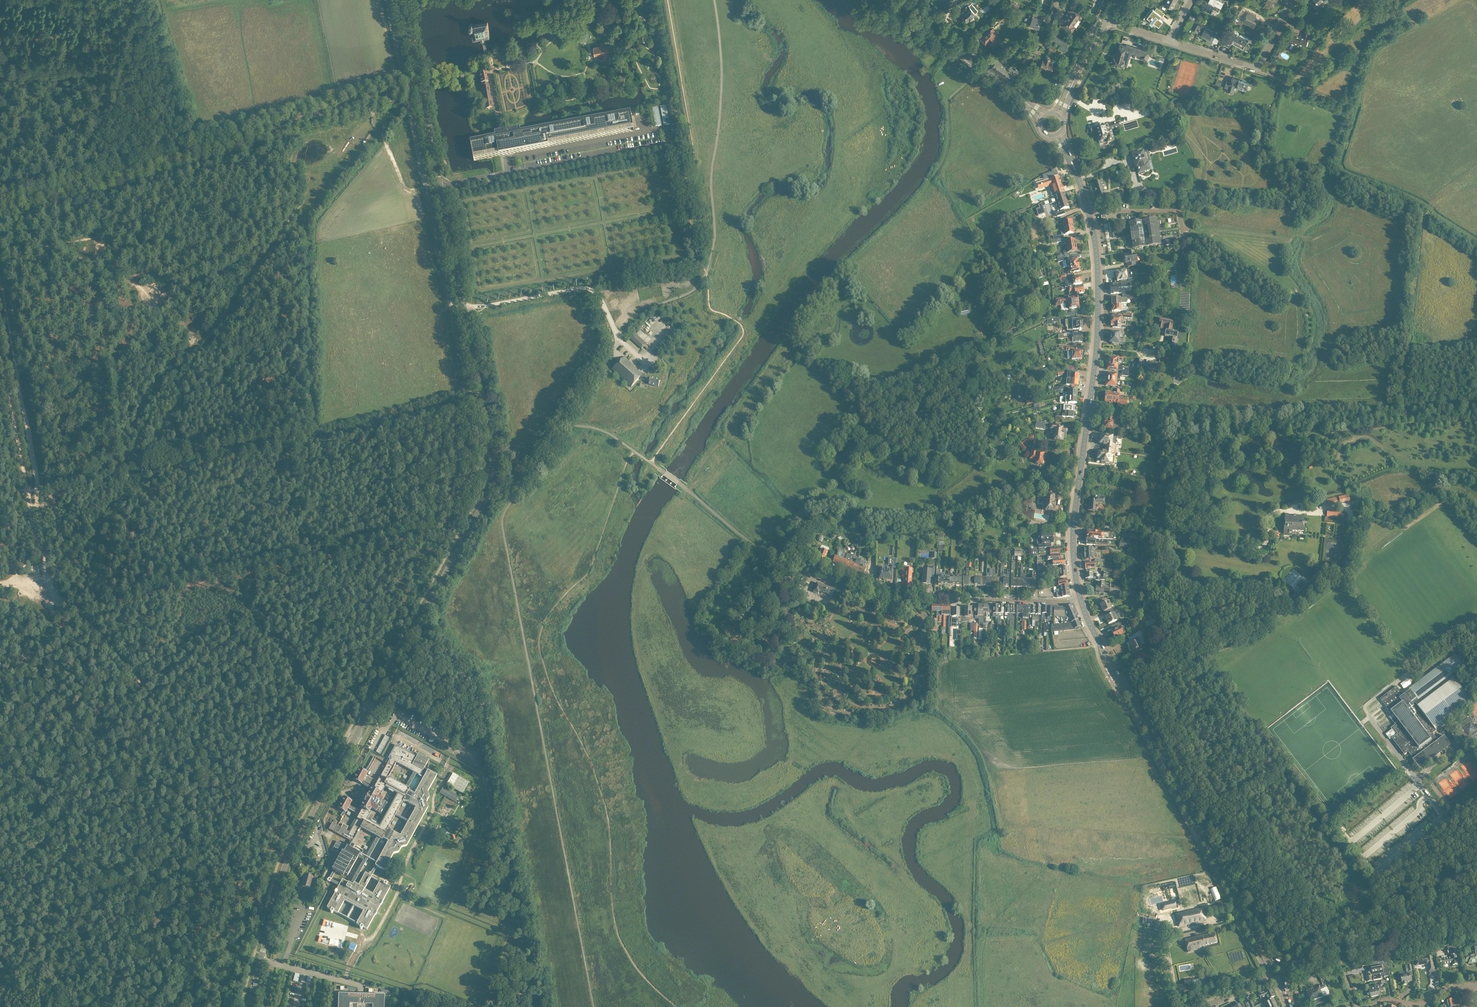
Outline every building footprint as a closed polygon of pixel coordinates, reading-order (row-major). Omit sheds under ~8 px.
[(978,12),(972,5),(978,0),(969,0),(958,5),(964,11),(960,14),(963,17),(964,17),(967,20),(969,18),(971,19),(974,17),(973,16),(978,12)] [(1177,0),(1166,0),(1164,4),(1172,8),(1176,1),(1177,1),(1177,0)] [(1224,2),(1220,0),(1209,0),(1209,1),(1206,0),(1204,0),(1201,6),(1211,12),(1213,9),(1219,12),(1224,2)] [(1264,6),(1265,7),(1265,6),(1270,9),(1274,0),(1267,0),(1264,6)] [(1311,1),(1319,8),(1327,0),(1311,0),(1311,1)] [(1073,26),(1079,18),(1081,19),(1084,14),(1072,5),(1068,10),(1071,12),(1066,19),(1065,18),(1064,21),(1062,25),(1071,32),(1075,27),(1073,26)] [(1161,17),(1164,13),(1156,7),(1154,10),(1153,9),(1147,17),(1150,20),(1149,22),(1152,24),(1153,23),(1157,26),(1158,26),(1162,21),(1159,18),(1160,17),(1161,17)] [(1253,20),(1256,15),(1248,11),(1243,20),(1254,26),(1257,21),(1253,20)] [(1001,22),(1007,16),(1004,13),(997,18),(1001,22)] [(1039,28),(1042,19),(1033,15),(1033,16),(1029,15),(1027,21),(1031,22),(1030,24),(1039,28)] [(489,21),(474,24),(472,23),(470,24),(470,25),(470,27),(471,28),(473,39),(481,37),(482,37),(482,40),(484,40),(485,39),(485,36),(491,35),(489,21)] [(1211,43),(1217,33),(1212,30),(1207,27),(1206,29),(1201,27),(1201,26),(1199,25),(1196,30),(1198,32),(1198,33),(1206,37),(1206,36),(1208,37),(1206,41),(1211,43)] [(994,47),(1003,39),(996,32),(996,31),(993,28),(982,37),(982,38),(982,39),(983,40),(985,40),(985,41),(987,39),(989,41),(988,42),(989,44),(991,43),(994,47)] [(1306,46),(1309,38),(1311,30),(1304,28),(1302,36),(1294,34),(1293,37),(1292,39),(1290,38),(1284,47),(1287,49),(1288,47),(1291,41),(1292,42),(1306,46)] [(1249,38),(1232,29),(1224,45),(1229,47),(1232,43),(1240,47),(1242,43),(1246,45),(1249,38)] [(1050,63),(1056,48),(1052,47),(1054,43),(1059,45),(1058,49),(1065,52),(1069,42),(1055,36),(1051,46),(1050,45),(1048,50),(1049,50),(1047,56),(1046,55),(1044,61),(1043,61),(1040,67),(1051,72),(1053,67),(1054,68),(1055,65),(1050,63)] [(1115,54),(1112,62),(1117,64),(1116,67),(1121,68),(1122,66),(1123,66),(1124,61),(1122,60),(1124,51),(1141,56),(1147,58),(1149,52),(1126,45),(1126,46),(1120,44),(1117,55),(1115,54)] [(595,47),(596,56),(603,55),(604,59),(608,59),(608,57),(610,57),(610,52),(611,50),(611,47),(609,46),(605,46),(605,45),(595,47)] [(954,55),(952,54),(950,56),(948,58),(957,68),(962,64),(961,62),(954,55)] [(1001,75),(1006,67),(997,60),(991,68),(1001,75)] [(1010,81),(1016,74),(1006,67),(1001,75),(1010,81)] [(480,74),(479,74),(479,75),(480,75),(480,76),(486,109),(492,108),(486,73),(480,75),(480,74)] [(1235,78),(1232,77),(1230,82),(1227,81),(1225,88),(1227,88),(1227,90),(1228,91),(1228,92),(1232,93),(1235,86),(1247,90),(1247,89),(1248,87),(1248,86),(1248,85),(1248,84),(1249,83),(1239,80),(1235,79),(1235,78)] [(474,160),(474,157),(491,153),(499,152),(498,148),(502,147),(505,147),(506,151),(513,149),(512,145),(522,143),(523,148),(633,127),(634,131),(631,112),(593,119),(501,136),(497,137),(471,142),(474,160)] [(1115,142),(1111,131),(1122,128),(1120,122),(1107,126),(1107,125),(1090,130),(1092,134),(1098,132),(1100,138),(1098,138),(1100,145),(1108,143),(1108,144),(1115,142)] [(1138,167),(1139,173),(1149,170),(1148,164),(1146,164),(1146,161),(1150,160),(1147,152),(1143,153),(1143,152),(1132,155),(1136,168),(1138,167)] [(1052,172),(1045,175),(1046,179),(1058,175),(1056,169),(1052,170),(1052,172)] [(1051,179),(1036,183),(1036,184),(1041,182),(1042,188),(1052,185),(1055,195),(1055,196),(1064,193),(1062,187),(1059,177),(1050,180),(1050,179),(1051,179)] [(1100,182),(1094,184),(1098,199),(1103,197),(1103,200),(1120,200),(1120,194),(1104,194),(1100,182)] [(1069,208),(1064,193),(1055,196),(1057,201),(1055,201),(1057,206),(1058,205),(1060,211),(1056,212),(1057,217),(1065,214),(1064,210),(1063,210),(1069,208)] [(1046,199),(1044,199),(1049,215),(1054,213),(1050,201),(1047,202),(1046,199)] [(1046,212),(1043,205),(1037,208),(1039,214),(1046,212)] [(1135,223),(1129,224),(1133,248),(1160,244),(1156,220),(1142,222),(1141,218),(1135,219),(1136,223),(1135,223)] [(1064,219),(1058,222),(1059,225),(1063,224),(1064,229),(1074,227),(1073,223),(1072,219),(1068,220),(1069,221),(1065,222),(1064,219)] [(1064,238),(1055,240),(1055,243),(1062,242),(1062,244),(1066,244),(1066,247),(1077,245),(1076,241),(1075,241),(1075,239),(1066,241),(1066,240),(1065,241),(1064,238)] [(1058,256),(1057,256),(1058,259),(1065,257),(1068,257),(1067,253),(1068,253),(1077,251),(1077,249),(1077,245),(1066,247),(1067,250),(1063,251),(1064,254),(1063,255),(1063,254),(1062,254),(1061,254),(1060,254),(1059,255),(1058,256)] [(1127,263),(1128,267),(1136,266),(1135,262),(1138,261),(1137,257),(1137,254),(1134,254),(1134,252),(1128,253),(1128,255),(1124,255),(1126,263),(1127,263)] [(1065,257),(1058,259),(1058,262),(1063,261),(1063,264),(1064,268),(1067,267),(1079,265),(1079,264),(1079,262),(1078,259),(1072,260),(1071,259),(1069,260),(1068,257),(1065,257)] [(1079,265),(1067,267),(1067,271),(1068,274),(1070,274),(1071,273),(1071,274),(1074,273),(1074,272),(1080,271),(1080,269),(1080,268),(1080,266),(1079,266),(1079,265)] [(1116,272),(1117,280),(1117,281),(1127,279),(1132,278),(1131,270),(1126,271),(1116,272)] [(1082,284),(1082,281),(1083,280),(1082,278),(1081,278),(1081,277),(1070,279),(1069,277),(1067,278),(1062,279),(1063,282),(1064,281),(1065,287),(1071,286),(1082,284)] [(1121,284),(1110,285),(1111,294),(1122,293),(1121,286),(1125,286),(1125,287),(1128,286),(1128,283),(1120,284),(1121,284)] [(1083,286),(1069,288),(1070,292),(1069,292),(1071,298),(1076,297),(1076,295),(1084,293),(1085,292),(1085,290),(1083,290),(1083,286)] [(1112,299),(1110,299),(1110,302),(1112,302),(1112,305),(1121,305),(1123,305),(1127,305),(1128,305),(1128,304),(1127,303),(1127,300),(1138,298),(1138,294),(1131,294),(1125,295),(1123,295),(1123,298),(1112,298),(1112,299)] [(1079,308),(1078,302),(1079,301),(1079,299),(1078,299),(1078,298),(1069,299),(1069,298),(1055,299),(1056,306),(1062,305),(1062,304),(1065,304),(1066,310),(1067,311),(1069,310),(1079,308)] [(1111,318),(1111,321),(1123,322),(1123,318),(1131,318),(1132,312),(1126,312),(1126,314),(1122,313),(1121,315),(1114,315),(1114,316),(1112,316),(1112,318),(1111,318)] [(1160,323),(1158,331),(1162,331),(1164,324),(1167,325),(1166,331),(1165,336),(1171,337),(1169,345),(1169,347),(1173,348),(1174,346),(1175,342),(1175,341),(1175,338),(1177,339),(1177,338),(1181,339),(1182,334),(1178,333),(1171,332),(1172,326),(1173,326),(1173,325),(1173,322),(1174,321),(1173,321),(1169,320),(1168,320),(1165,319),(1164,319),(1161,319),(1160,319),(1159,322),(1159,323),(1160,323)] [(1082,330),(1082,325),(1083,325),(1082,322),(1083,322),(1083,320),(1081,320),(1081,321),(1077,321),(1077,320),(1066,320),(1066,327),(1067,327),(1067,330),(1069,330),(1069,334),(1077,333),(1079,333),(1079,330),(1079,331),(1080,331),(1080,330),(1082,330)] [(630,338),(642,349),(647,344),(635,333),(630,338)] [(1082,342),(1082,333),(1079,333),(1077,333),(1069,334),(1065,334),(1065,337),(1072,336),(1072,335),(1073,335),(1073,336),(1072,337),(1072,338),(1069,338),(1069,343),(1082,342)] [(1082,355),(1082,352),(1083,352),(1083,349),(1073,350),(1073,347),(1062,348),(1062,350),(1066,350),(1066,351),(1072,351),(1072,355),(1070,355),(1070,359),(1072,359),(1077,359),(1082,359),(1082,355)] [(1107,359),(1107,363),(1119,364),(1121,365),(1122,361),(1124,361),(1124,360),(1126,360),(1126,357),(1122,356),(1122,358),(1109,357),(1109,360),(1107,359)] [(624,357),(613,369),(632,387),(639,379),(650,382),(649,384),(658,387),(660,381),(651,378),(642,375),(631,365),(632,364),(624,357)] [(1164,364),(1164,359),(1159,359),(1159,363),(1154,363),(1154,361),(1151,361),(1151,363),(1148,363),(1148,369),(1160,370),(1161,364),(1164,364)] [(1064,375),(1064,379),(1065,379),(1066,380),(1067,380),(1079,380),(1079,381),(1079,379),(1079,378),(1079,377),(1079,376),(1079,375),(1075,374),(1075,372),(1067,372),(1068,370),(1064,370),(1064,371),(1065,375),(1064,375)] [(1078,386),(1079,385),(1079,384),(1079,383),(1079,381),(1079,380),(1067,380),(1065,379),(1064,384),(1063,384),(1063,387),(1061,387),(1062,389),(1062,388),(1066,388),(1068,388),(1068,386),(1072,386),(1072,387),(1072,388),(1073,388),(1073,387),(1074,387),(1074,386),(1078,386)] [(1106,380),(1106,383),(1107,383),(1107,386),(1118,387),(1118,388),(1121,388),(1122,384),(1122,381),(1118,380),(1106,380)] [(1062,389),(1059,390),(1060,392),(1063,393),(1063,397),(1065,397),(1077,397),(1077,390),(1067,390),(1068,388),(1066,388),(1062,388),(1062,389)] [(1119,390),(1115,390),(1115,393),(1106,392),(1105,402),(1110,403),(1109,404),(1112,405),(1112,403),(1118,403),(1118,405),(1127,406),(1127,400),(1123,399),(1123,397),(1120,397),(1120,396),(1119,396),(1119,390)] [(1076,416),(1076,414),(1075,413),(1075,412),(1065,412),(1064,414),(1057,414),(1057,416),(1056,416),(1055,421),(1062,421),(1063,417),(1075,418),(1075,416),(1076,416)] [(1118,419),(1103,417),(1102,422),(1103,422),(1103,425),(1105,425),(1105,429),(1112,430),(1119,430),(1120,423),(1117,423),(1118,419)] [(1053,440),(1057,440),(1058,438),(1063,439),(1063,434),(1064,434),(1064,433),(1064,432),(1067,432),(1067,429),(1060,428),(1061,426),(1055,425),(1054,426),(1051,425),(1050,435),(1053,435),(1053,440)] [(1021,441),(1018,444),(1023,449),(1026,447),(1024,445),(1028,442),(1032,440),(1034,440),(1032,435),(1030,435),(1025,438),(1021,441)] [(1117,437),(1103,435),(1102,439),(1100,439),(1100,443),(1104,444),(1103,445),(1106,446),(1105,449),(1115,450),(1117,437)] [(926,445),(916,454),(918,457),(928,448),(926,445)] [(1044,460),(1045,454),(1038,453),(1038,450),(1031,449),(1030,459),(1035,460),(1035,464),(1043,465),(1043,460),(1044,460)] [(1114,455),(1115,450),(1105,449),(1105,452),(1103,451),(1102,453),(1098,452),(1097,459),(1101,459),(1101,462),(1109,463),(1110,454),(1114,455)] [(1055,509),(1056,503),(1054,502),(1055,492),(1053,491),(1053,489),(1049,488),(1048,492),(1047,492),(1045,510),(1053,511),(1053,509),(1055,509)] [(1089,500),(1088,511),(1097,512),(1098,504),(1104,505),(1105,497),(1095,496),(1094,501),(1089,500)] [(1283,535),(1289,536),(1290,531),(1304,532),(1305,516),(1285,514),(1285,515),(1286,515),(1286,519),(1285,518),(1284,518),(1283,535)] [(1113,539),(1113,534),(1098,533),(1098,532),(1093,532),(1088,532),(1087,532),(1087,539),(1108,540),(1108,539),(1113,539)] [(1046,547),(1051,547),(1051,543),(1053,543),(1053,535),(1041,536),(1042,544),(1038,544),(1039,548),(1039,550),(1046,549),(1046,547)] [(825,560),(829,549),(829,548),(822,545),(821,546),(818,554),(820,555),(819,558),(825,560)] [(841,566),(846,553),(845,553),(845,550),(844,550),(843,552),(837,550),(836,556),(833,563),(841,566)] [(850,555),(845,568),(849,569),(854,556),(855,553),(851,552),(850,555)] [(845,568),(850,555),(846,553),(841,566),(845,568)] [(853,571),(858,558),(858,557),(854,556),(849,569),(853,571)] [(853,571),(857,572),(862,560),(858,558),(853,571)] [(862,560),(857,572),(864,575),(866,568),(867,565),(866,565),(867,562),(862,560)] [(934,577),(935,566),(928,566),(927,569),(923,569),(923,574),(921,574),(920,583),(922,583),(922,584),(923,584),(923,585),(926,585),(926,584),(930,585),(931,577),(934,577)] [(887,580),(892,580),(892,569),(888,569),(888,568),(884,567),(884,568),(880,568),(879,580),(884,580),(887,581),(887,580)] [(911,587),(913,568),(903,568),(902,576),(904,576),(903,587),(911,587)] [(1112,570),(1102,569),(1101,576),(1100,580),(1106,581),(1107,576),(1109,576),(1109,575),(1111,575),(1111,574),(1112,570)] [(944,585),(944,574),(944,573),(936,573),(936,576),(935,576),(935,585),(938,585),(944,585)] [(834,589),(817,583),(813,592),(819,594),(820,591),(832,595),(834,589)] [(1111,584),(1099,583),(1098,587),(1096,587),(1096,593),(1099,594),(1100,594),(1103,594),(1103,593),(1110,594),(1111,584)] [(1108,601),(1100,605),(1102,608),(1103,608),(1104,612),(1107,610),(1108,613),(1115,610),(1114,607),(1111,608),(1108,601)] [(942,615),(942,604),(932,604),(932,612),(935,612),(935,613),(937,613),(936,619),(931,619),(931,634),(937,634),(937,623),(942,623),(942,617),(942,615)] [(950,615),(950,609),(950,604),(942,604),(942,615),(942,617),(942,623),(942,628),(946,628),(946,615),(950,615)] [(983,624),(983,605),(978,605),(978,607),(974,607),(974,612),(975,613),(975,619),(979,619),(979,624),(983,624)] [(990,617),(990,613),(992,613),(992,607),(988,607),(988,605),(983,605),(983,624),(986,624),(987,617),(990,617)] [(1065,607),(1054,607),(1054,617),(1060,617),(1061,624),(1064,624),(1067,623),(1066,620),(1070,619),(1076,616),(1072,605),(1065,608),(1065,607)] [(953,609),(950,609),(950,615),(950,616),(953,616),(957,617),(957,624),(961,624),(961,622),(961,616),(959,616),(960,608),(953,607),(953,609)] [(961,614),(961,622),(965,622),(965,620),(971,620),(971,619),(971,617),(973,617),(973,613),(974,613),(974,607),(971,607),(971,608),(965,608),(965,614),(961,614)] [(1144,615),(1143,616),(1145,620),(1146,619),(1156,615),(1152,607),(1149,609),(1150,613),(1144,615)] [(1109,615),(1106,617),(1108,620),(1107,621),(1108,624),(1117,621),(1120,619),(1117,612),(1116,612),(1115,610),(1108,613),(1109,615)] [(1129,619),(1124,622),(1127,629),(1133,627),(1132,625),(1130,621),(1129,619)] [(1078,628),(1081,626),(1078,620),(1070,623),(1070,622),(1069,622),(1067,623),(1064,624),(1061,624),(1052,625),(1053,632),(1078,630),(1078,628)] [(1130,634),(1127,629),(1124,622),(1123,621),(1110,627),(1113,631),(1112,632),(1115,638),(1117,640),(1130,634)] [(1144,643),(1140,634),(1139,633),(1139,634),(1129,639),(1130,642),(1129,642),(1132,648),(1131,649),(1133,654),(1134,653),(1142,649),(1141,646),(1145,644),(1144,643)] [(1143,652),(1142,649),(1134,653),(1135,656),(1138,663),(1149,658),(1145,651),(1143,652)] [(1397,686),(1380,699),(1384,704),(1391,712),(1392,712),(1393,714),(1395,717),(1392,715),(1389,717),(1395,725),(1396,724),(1397,726),(1394,728),(1398,734),(1392,738),(1399,748),(1405,755),(1407,753),(1406,752),(1407,751),(1414,759),(1413,760),(1419,769),(1436,756),(1434,754),(1450,742),(1445,736),(1438,741),(1433,733),(1437,731),(1439,729),(1442,727),(1473,703),(1452,675),(1464,665),(1455,654),(1418,682),(1409,689),(1410,690),(1407,692),(1404,695),(1403,695),(1397,686)] [(1473,723),(1469,718),(1457,727),(1467,740),(1471,738),(1469,736),(1476,731),(1471,724),(1473,723)] [(394,854),(399,852),(402,847),(407,846),(428,808),(426,802),(429,798),(428,792),(437,776),(424,769),(429,760),(418,754),(417,756),(396,745),(385,763),(387,764),(377,782),(367,776),(368,774),(367,773),(376,757),(374,756),(368,767),(367,767),(365,772),(359,769),(359,770),(356,768),(354,773),(357,774),(354,780),(361,784),(372,789),(361,808),(351,802),(344,798),(338,808),(344,811),(343,813),(342,813),(339,819),(341,820),(345,813),(346,813),(348,809),(356,813),(358,810),(361,811),(349,832),(346,830),(348,827),(343,824),(341,828),(332,823),(329,829),(350,840),(344,852),(343,851),(332,870),(333,871),(329,878),(327,881),(330,882),(334,884),(339,887),(327,908),(331,910),(330,911),(330,912),(331,912),(331,913),(332,913),(333,913),(334,911),(338,914),(345,901),(364,911),(356,924),(360,926),(360,927),(360,928),(360,929),(361,929),(362,929),(363,928),(367,930),(391,887),(387,885),(387,884),(387,883),(387,882),(386,882),(385,882),(385,883),(384,884),(380,882),(373,894),(364,890),(377,867),(384,871),(394,854)] [(1302,771),(1292,757),(1287,761),(1298,775),(1302,771)] [(1476,775),(1476,769),(1476,766),(1468,771),(1472,777),(1476,775)] [(469,782),(453,773),(447,784),(463,793),(469,782)] [(443,787),(440,793),(456,802),(459,796),(443,787)] [(1252,824),(1248,819),(1244,823),(1249,828),(1252,824)] [(336,852),(341,844),(337,841),(332,850),(336,852)] [(311,882),(313,876),(305,874),(303,880),(311,882)] [(310,889),(311,882),(303,880),(301,886),(310,889)] [(1172,902),(1161,905),(1162,910),(1174,907),(1175,908),(1178,907),(1176,900),(1171,901),(1172,902)] [(1203,908),(1176,914),(1178,927),(1206,921),(1203,908)] [(1153,934),(1155,917),(1147,916),(1145,933),(1153,934)] [(1214,932),(1202,936),(1202,935),(1185,940),(1188,952),(1205,948),(1205,945),(1217,942),(1214,932)] [(1476,954),(1467,955),(1468,958),(1465,958),(1465,962),(1468,961),(1469,964),(1476,963),(1476,946),(1475,947),(1476,954)] [(1441,959),(1442,965),(1453,963),(1453,966),(1458,965),(1456,955),(1455,949),(1448,950),(1449,958),(1441,959)] [(1434,967),(1432,954),(1426,955),(1426,959),(1416,960),(1417,966),(1428,964),(1429,972),(1435,971),(1435,970),(1435,967),(1434,967)] [(1370,972),(1366,973),(1368,979),(1372,978),(1371,975),(1373,974),(1373,975),(1374,980),(1381,979),(1380,974),(1384,973),(1384,977),(1386,977),(1390,976),(1387,962),(1387,960),(1376,962),(1377,966),(1371,967),(1372,969),(1370,969),(1370,972)] [(1407,982),(1411,981),(1409,971),(1412,971),(1411,965),(1405,966),(1407,974),(1401,975),(1402,983),(1403,982),(1403,985),(1407,984),(1407,982)] [(307,974),(301,972),(299,981),(293,980),(287,1006),(299,1006),(307,974)] [(1190,983),(1188,984),(1188,987),(1204,984),(1203,979),(1193,981),(1193,978),(1189,979),(1190,983)] [(1380,985),(1371,987),(1371,990),(1370,990),(1371,997),(1380,995),(1379,992),(1384,991),(1383,987),(1382,987),(1381,985),(1386,984),(1385,981),(1379,982),(1380,985)] [(1323,985),(1307,991),(1311,1002),(1314,1001),(1315,1005),(1324,1002),(1323,998),(1330,995),(1327,987),(1324,988),(1323,985)] [(1258,994),(1260,998),(1266,995),(1268,1000),(1275,997),(1271,989),(1264,992),(1264,991),(1258,994)] [(338,1006),(384,1006),(384,995),(338,994),(338,1006)] [(1273,998),(1264,1002),(1266,1006),(1277,1006),(1273,998)] [(1444,1005),(1444,1006),(1461,1006),(1461,1001),(1453,1001),(1453,999),(1446,1000),(1447,1004),(1444,1005)]
